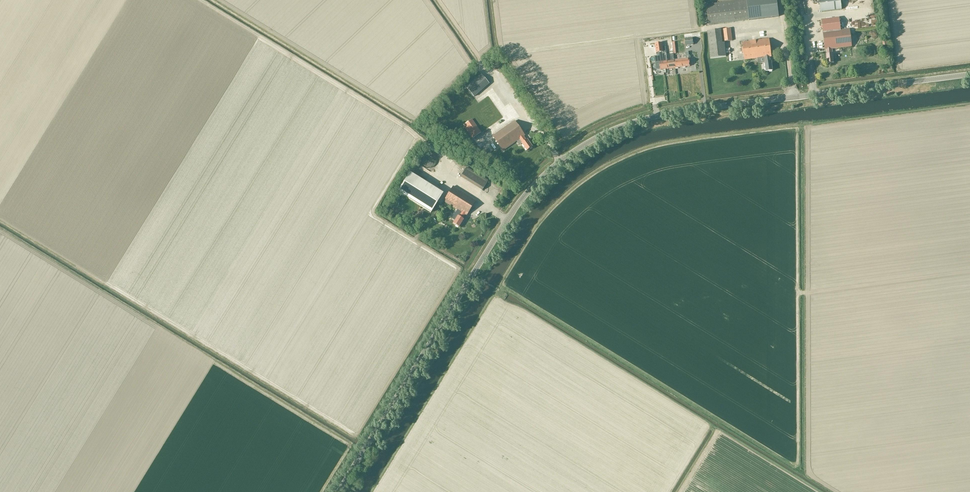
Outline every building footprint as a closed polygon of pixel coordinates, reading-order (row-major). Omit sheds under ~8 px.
[(706,5),(708,25),(748,20),(746,0),(706,5)] [(746,0),(748,20),(778,16),(776,0),(746,0)] [(841,10),(840,0),(818,0),(820,12),(841,10)] [(831,49),(851,47),(849,29),(841,30),(839,18),(821,20),(823,34),(825,50),(826,50),(827,55),(826,55),(827,64),(834,63),(833,58),(836,58),(835,54),(831,54),(831,49)] [(724,42),(732,41),(730,28),(707,31),(710,58),(726,56),(724,42)] [(766,71),(772,71),(771,62),(770,62),(769,57),(771,57),(769,39),(742,42),(744,60),(764,57),(766,71)] [(663,53),(663,52),(662,43),(655,44),(656,53),(657,53),(657,56),(659,57),(659,61),(660,62),(659,62),(656,63),(657,69),(661,69),(661,70),(668,69),(667,61),(666,53),(663,53)] [(690,66),(688,52),(685,52),(686,59),(682,59),(683,67),(690,66)] [(675,68),(674,60),(674,54),(669,54),(670,61),(667,61),(668,69),(675,68)] [(675,68),(683,67),(682,59),(674,60),(675,68)] [(465,87),(473,97),(488,83),(480,74),(465,87)] [(472,138),(480,133),(471,119),(463,125),(472,138)] [(527,151),(532,147),(527,140),(526,140),(523,136),(525,135),(514,121),(493,136),(503,151),(520,139),(523,143),(522,143),(527,151)] [(420,157),(419,159),(419,162),(420,164),(421,166),(423,167),(425,168),(428,169),(430,168),(432,168),(434,166),(435,164),(436,162),(436,160),(436,157),(435,155),(433,154),(431,152),(429,152),(427,152),(424,152),(422,153),(421,155),(420,157)] [(466,167),(460,177),(482,190),(488,181),(466,167)] [(409,173),(397,192),(430,213),(442,193),(409,173)] [(466,215),(475,200),(453,186),(443,201),(457,210),(451,219),(454,221),(452,224),(458,227),(463,220),(462,219),(464,215),(466,215)]
